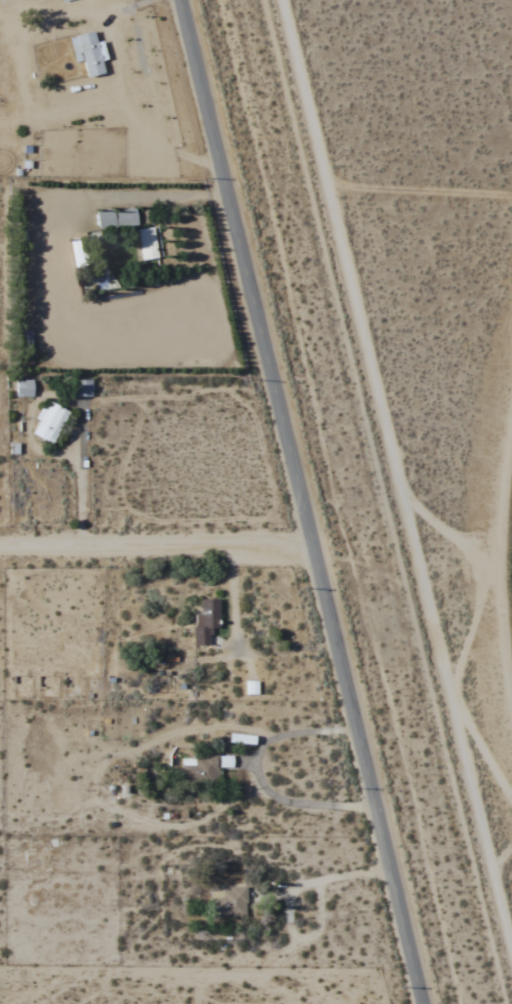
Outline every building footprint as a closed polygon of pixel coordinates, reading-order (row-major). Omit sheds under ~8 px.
[(87,77),(104,74),(96,32),(71,37),(75,61),(83,60),(87,77)] [(137,228),(137,210),(97,210),(97,228),(137,228)] [(160,259),(157,227),(139,229),(142,261),(160,259)] [(73,241),(74,267),(87,267),(86,241),(73,241)] [(33,397),(33,380),(16,380),(16,397),(33,397)] [(91,380),(75,380),(75,396),(91,396),(91,380)] [(53,444),(69,411),(47,400),(31,434),(53,444)] [(220,627),(220,598),(201,598),(201,612),(195,612),(195,644),(212,644),(212,627),(220,627)] [(218,783),(218,755),(182,755),(182,783),(218,783)] [(211,915),(245,915),(245,888),(211,888),(211,915)]
